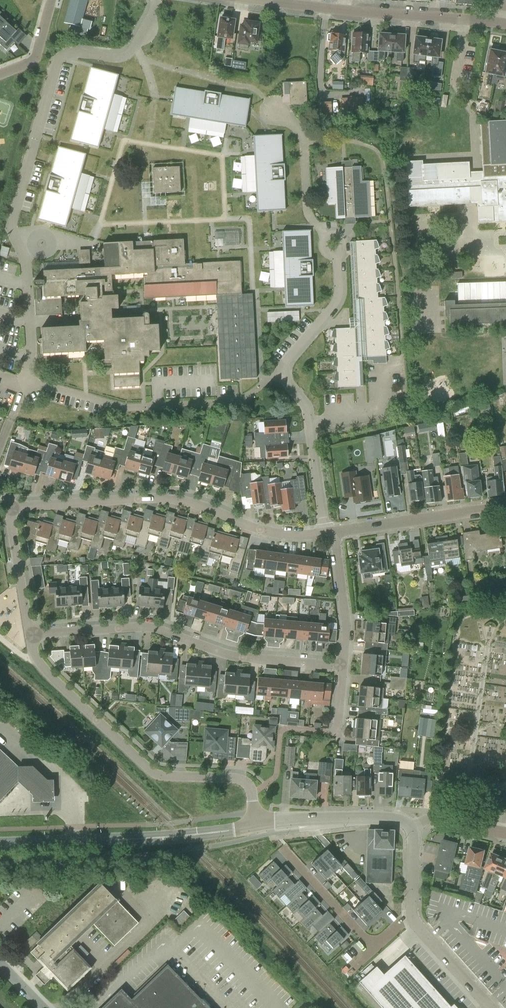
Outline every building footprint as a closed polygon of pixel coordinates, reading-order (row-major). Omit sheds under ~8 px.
[(70,25),(68,33),(85,37),(87,29),(89,30),(92,21),(82,19),(87,0),(70,0),(64,23),(70,25)] [(234,18),(221,16),(218,37),(216,49),(223,50),(225,38),(231,39),(234,18)] [(2,41),(0,43),(0,45),(6,51),(14,42),(10,39),(16,32),(16,31),(0,17),(0,39),(2,41)] [(245,23),(244,28),(241,27),(238,48),(247,50),(248,41),(255,42),(255,41),(262,42),(263,34),(256,33),(258,24),(256,24),(254,21),(249,21),(247,23),(245,23)] [(327,42),(330,42),(329,52),(331,52),(331,54),(333,56),(330,59),(335,65),(342,60),(344,63),(346,35),(339,35),(339,33),(337,30),(333,30),(331,32),(331,34),(328,34),(327,42)] [(353,53),(352,62),(359,63),(360,53),(367,54),(369,34),(353,33),(352,53),(353,53)] [(385,52),(391,52),(392,36),(380,35),(378,51),(378,60),(384,60),(385,52)] [(392,36),(391,52),(397,52),(396,62),(403,62),(404,36),(392,36)] [(426,56),(428,40),(415,38),(413,54),(412,63),(419,64),(419,62),(425,62),(426,56)] [(428,40),(426,56),(432,57),(430,66),(433,66),(431,77),(441,78),(443,63),(438,62),(439,58),(438,58),(441,41),(428,40)] [(495,70),(498,53),(499,50),(490,48),(486,73),(488,74),(486,86),(491,87),(491,85),(493,85),(494,77),(494,75),(494,70),(495,70)] [(498,53),(495,70),(494,70),(494,75),(494,77),(493,85),(497,86),(498,76),(504,77),(505,65),(505,54),(498,53)] [(232,59),(225,58),(224,66),(231,67),(232,59)] [(71,141),(87,146),(98,149),(103,134),(104,130),(113,132),(122,98),(113,95),(114,91),(119,75),(104,71),(90,67),(90,68),(70,141),(71,141)] [(406,82),(407,80),(407,68),(400,68),(399,81),(406,82)] [(289,83),(290,106),(307,105),(306,82),(289,83)] [(443,90),(443,83),(428,82),(427,89),(443,90)] [(175,86),(173,98),(172,102),(170,116),(186,118),(190,119),(188,128),(189,128),(224,134),(225,134),(226,125),(230,125),(245,128),(248,113),(249,108),(250,98),(220,94),(220,93),(204,91),(175,86)] [(359,95),(340,96),(340,106),(360,105),(359,95)] [(490,103),(476,101),(474,114),(488,116),(490,103)] [(505,103),(504,102),(497,101),(496,113),(503,114),(503,111),(504,111),(505,103)] [(483,182),(505,181),(505,121),(480,122),(483,171),(483,182)] [(245,157),(247,193),(256,193),(256,197),(257,212),(269,212),(277,211),(286,211),(282,134),(275,135),(270,135),(253,136),(254,152),(254,156),(245,157)] [(70,213),(71,209),(79,211),(90,176),(81,173),(82,169),(86,154),(84,154),(67,149),(58,146),(37,220),(45,222),(51,224),(65,228),(70,213)] [(483,182),(483,171),(470,172),(470,162),(422,164),(422,160),(406,161),(408,206),(477,203),(478,222),(505,221),(505,181),(483,182)] [(179,167),(153,168),(154,194),(181,192),(179,167)] [(336,219),(354,218),(370,217),(369,181),(361,181),(360,167),(347,167),(343,168),(326,168),(328,204),(335,204),(336,219)] [(284,288),(284,292),(285,307),(305,307),(314,306),(313,276),(313,256),(312,256),(311,230),(282,231),(282,247),(283,252),(273,252),(274,288),(284,288)] [(44,287),(36,287),(37,311),(61,310),(61,297),(85,296),(85,303),(80,303),(81,321),(79,322),(79,327),(42,329),(42,354),(85,353),(85,342),(103,342),(104,366),(113,366),(114,388),(140,387),(139,363),(144,362),(144,357),(149,357),(149,352),(160,351),(159,325),(149,326),(149,317),(112,320),(111,310),(119,309),(117,296),(112,296),(112,276),(143,275),(144,299),(241,294),(239,262),(184,265),(185,239),(103,243),(104,268),(90,269),(90,261),(79,261),(79,269),(43,271),(44,287)] [(376,240),(355,241),(356,256),(377,255),(375,255),(375,249),(379,248),(376,240)] [(353,319),(349,319),(350,329),(354,328),(355,343),(356,357),(357,371),(358,386),(363,386),(362,362),(366,361),(367,361),(366,342),(365,327),(364,313),(363,299),(358,299),(358,284),(357,270),(356,256),(355,241),(349,242),(350,254),(353,319)] [(380,263),(377,255),(356,256),(357,270),(376,269),(376,264),(380,263)] [(378,269),(376,269),(357,270),(358,284),(378,284),(377,284),(377,278),(381,277),(378,269)] [(382,292),(378,284),(358,284),(358,299),(363,299),(385,298),(384,298),(378,298),(377,293),(382,292)] [(220,295),(216,295),(216,296),(218,339),(220,365),(220,375),(220,380),(247,378),(257,378),(252,294),(250,294),(241,294),(225,295),(221,295),(220,295)] [(387,306),(385,298),(363,299),(364,313),(385,312),(384,312),(383,307),(387,306)] [(454,305),(454,301),(444,302),(444,317),(450,317),(450,326),(505,324),(505,304),(454,305)] [(385,312),(364,313),(365,327),(386,327),(384,326),(384,321),(388,320),(385,312)] [(386,327),(365,327),(366,342),(385,341),(385,336),(389,335),(386,327)] [(336,344),(335,344),(355,343),(354,328),(350,329),(333,329),(331,338),(335,338),(336,344)] [(387,341),(385,341),(366,342),(367,357),(386,357),(386,350),(389,349),(387,341)] [(336,353),(336,358),(356,357),(355,343),(335,344),(334,344),(332,352),(336,353)] [(337,367),(337,372),(357,371),(356,357),(336,358),(334,358),(333,366),(337,367)] [(338,388),(358,386),(357,371),(337,372),(335,373),(333,381),(337,381),(338,388)] [(497,398),(499,408),(505,406),(505,393),(504,394),(504,397),(497,398)] [(254,434),(255,441),(279,439),(279,433),(286,432),(286,430),(288,430),(287,423),(286,423),(286,421),(263,422),(264,433),(254,434)] [(440,435),(446,434),(444,422),(438,423),(440,435)] [(405,427),(406,436),(417,435),(416,426),(405,427)] [(103,428),(94,429),(95,439),(104,439),(103,428)] [(373,436),(365,438),(366,448),(374,447),(373,436)] [(124,469),(137,473),(144,447),(135,445),(136,439),(127,437),(123,454),(128,456),(124,469)] [(279,439),(255,441),(255,448),(259,448),(260,459),(288,457),(288,454),(289,454),(289,448),(287,448),(287,445),(280,446),(279,439)] [(18,472),(21,473),(28,450),(28,448),(19,444),(11,442),(7,454),(13,456),(9,469),(12,470),(11,472),(18,474),(18,472)] [(441,466),(437,442),(430,443),(433,467),(441,466)] [(46,476),(58,479),(65,455),(64,455),(64,456),(55,453),(56,451),(57,446),(49,444),(46,452),(44,461),(49,462),(46,476)] [(172,474),(174,475),(182,449),(181,449),(179,457),(170,454),(173,447),(164,444),(163,447),(158,464),(164,466),(162,472),(165,472),(165,474),(171,476),(172,474)] [(210,485),(217,459),(207,456),(210,446),(203,444),(200,454),(196,466),(202,468),(198,482),(210,485)] [(153,462),(158,464),(163,447),(154,445),(153,451),(144,448),(144,447),(137,473),(149,476),(153,462)] [(86,446),(83,458),(83,459),(79,471),(80,471),(83,458),(89,459),(85,473),(97,477),(104,452),(103,452),(102,458),(93,456),(95,448),(86,446)] [(405,446),(397,446),(399,463),(407,462),(405,446)] [(191,465),(196,466),(200,454),(182,449),(174,475),(177,476),(177,477),(183,479),(184,478),(187,479),(191,465)] [(43,464),(44,461),(46,452),(38,450),(37,452),(28,450),(21,473),(33,476),(37,463),(43,464)] [(113,455),(104,452),(97,477),(109,480),(113,466),(119,468),(122,456),(114,453),(113,455)] [(461,475),(463,474),(464,484),(464,490),(467,490),(468,498),(480,497),(479,482),(477,465),(468,466),(466,453),(458,454),(461,475)] [(65,455),(58,479),(70,483),(74,469),(79,471),(83,459),(83,458),(74,456),(74,458),(65,455)] [(503,496),(501,472),(502,472),(499,457),(492,458),(494,477),(486,478),(486,482),(487,497),(503,496)] [(235,464),(217,459),(210,485),(213,486),(212,488),(219,489),(219,488),(222,489),(226,475),(240,479),(240,477),(242,463),(236,461),(235,464)] [(450,476),(444,477),(447,502),(459,500),(458,489),(461,489),(459,475),(457,466),(449,467),(450,476)] [(396,467),(382,469),(385,487),(386,487),(387,496),(393,495),(394,497),(397,496),(398,495),(400,495),(396,467)] [(408,471),(405,471),(406,474),(407,485),(410,501),(423,500),(421,483),(422,483),(421,477),(419,475),(414,476),(413,470),(408,471)] [(438,486),(435,487),(434,482),(435,481),(434,475),(433,476),(432,470),(421,471),(424,488),(426,503),(440,501),(438,486)] [(344,489),(352,487),(354,502),(371,500),(368,477),(356,479),(355,472),(341,474),(344,489)] [(261,478),(260,478),(261,480),(251,481),(250,473),(242,474),(242,476),(240,477),(240,479),(239,483),(241,498),(245,497),(245,499),(252,498),(253,506),(256,505),(256,506),(262,506),(262,504),(264,504),(261,478)] [(281,490),(280,483),(279,483),(283,512),(285,512),(286,513),(292,512),(292,511),(294,510),(293,503),(300,502),(298,489),(306,488),(304,476),(297,477),(297,480),(289,481),(290,488),(281,490)] [(283,512),(279,483),(269,484),(268,477),(261,478),(264,504),(265,504),(264,500),(270,499),(271,507),(274,506),(274,508),(280,507),(280,505),(282,505),(283,512)] [(157,547),(166,516),(156,513),(155,516),(152,515),(150,522),(143,520),(144,517),(143,517),(135,545),(145,548),(147,541),(149,535),(159,538),(158,544),(157,547)] [(135,545),(143,517),(134,514),(133,516),(130,515),(128,523),(120,521),(121,518),(113,546),(123,548),(126,536),(137,539),(135,545)] [(113,546),(121,518),(111,516),(110,518),(107,517),(105,524),(98,522),(99,520),(98,520),(90,547),(100,550),(104,537),(114,540),(113,546)] [(177,553),(187,518),(178,516),(177,518),(174,517),(172,524),(164,522),(166,516),(157,547),(167,550),(170,537),(181,540),(177,553)] [(90,547),(98,520),(89,517),(88,519),(85,518),(83,526),(75,524),(76,521),(68,548),(78,551),(81,539),(92,542),(90,547)] [(68,548),(76,521),(66,518),(65,521),(62,520),(60,527),(53,525),(53,523),(45,550),(55,553),(59,540),(69,543),(68,548)] [(197,563),(208,524),(198,521),(197,524),(194,523),(192,530),(185,528),(187,518),(177,553),(187,556),(191,543),(201,546),(197,563)] [(45,550),(53,523),(43,520),(43,523),(40,522),(39,524),(28,521),(25,531),(27,543),(35,546),(36,542),(46,545),(45,550)] [(210,553),(221,556),(227,534),(217,531),(217,533),(214,532),(212,540),(204,538),(208,524),(197,563),(207,565),(210,553)] [(499,533),(479,536),(478,531),(463,533),(465,559),(474,559),(474,553),(502,549),(499,533)] [(227,534),(221,556),(231,559),(228,571),(238,574),(245,549),(237,547),(239,540),(236,539),(237,537),(227,534)] [(447,536),(441,537),(445,566),(444,560),(459,558),(456,537),(447,539),(447,536)] [(423,556),(424,563),(427,586),(433,586),(431,574),(432,574),(431,568),(445,566),(441,537),(435,537),(436,540),(426,541),(428,555),(423,556)] [(399,550),(393,551),(395,564),(396,564),(397,570),(400,573),(410,571),(409,565),(414,565),(413,560),(421,559),(420,550),(412,551),(411,546),(408,546),(407,543),(398,545),(399,550)] [(387,572),(384,556),(379,556),(378,550),(371,551),(371,548),(365,549),(365,552),(361,552),(362,557),(358,557),(361,573),(363,573),(363,579),(372,578),(371,574),(387,572)] [(248,549),(245,570),(254,571),(254,568),(264,569),(265,569),(267,552),(248,549)] [(275,575),(275,571),(278,554),(267,552),(265,569),(264,569),(264,574),(275,575)] [(275,571),(286,572),(288,555),(278,554),(275,571)] [(286,572),(297,574),(299,557),(288,555),(286,572)] [(297,574),(307,576),(310,558),(299,557),(297,574)] [(326,578),(327,573),(328,561),(310,558),(307,576),(306,586),(311,587),(314,577),(318,577),(326,578)] [(41,566),(31,567),(33,577),(35,590),(45,588),(43,576),(41,566)] [(79,586),(68,587),(69,605),(82,604),(81,597),(88,596),(87,577),(79,578),(79,586)] [(121,587),(110,588),(111,607),(124,606),(123,598),(130,597),(129,578),(121,579),(121,587)] [(138,605),(150,606),(153,580),(148,579),(148,588),(139,587),(138,605)] [(111,607),(110,588),(99,589),(98,580),(90,581),(92,600),(98,600),(99,607),(111,607)] [(153,580),(150,606),(163,608),(164,589),(156,588),(157,580),(153,580)] [(57,606),(69,605),(68,587),(56,588),(56,583),(48,583),(48,594),(56,593),(57,606)] [(505,602),(505,588),(486,590),(486,593),(470,595),(471,605),(505,602)] [(175,611),(193,617),(198,600),(200,596),(194,595),(193,599),(183,596),(182,600),(179,599),(175,611)] [(263,595),(262,602),(270,603),(271,596),(263,595)] [(193,617),(204,620),(209,604),(198,600),(193,617)] [(214,624),(224,627),(229,610),(222,608),(224,602),(221,601),(219,607),(214,624)] [(204,620),(214,624),(219,607),(209,604),(204,620)] [(488,615),(495,616),(496,607),(489,606),(488,615)] [(396,615),(397,617),(414,615),(414,608),(389,610),(389,616),(396,615)] [(224,627),(234,630),(240,613),(229,610),(224,627)] [(234,630),(254,636),(256,623),(258,614),(253,613),(249,616),(240,613),(234,630)] [(318,624),(316,642),(335,643),(336,631),(329,630),(329,625),(325,625),(326,614),(319,613),(319,624),(318,624)] [(273,638),(284,639),(286,621),(279,621),(279,615),(276,615),(275,620),(273,638)] [(284,639),(295,640),(297,622),(296,622),(297,617),(287,616),(286,621),(284,639)] [(363,621),(362,629),(365,629),(365,632),(389,634),(395,635),(396,618),(379,616),(377,616),(377,623),(367,622),(363,621)] [(254,636),(273,638),(275,620),(264,619),(264,624),(256,623),(254,636)] [(295,640),(306,641),(307,623),(297,622),(295,640)] [(306,641),(316,642),(318,624),(307,623),(306,641)] [(365,632),(364,642),(376,643),(376,649),(387,650),(387,643),(389,644),(389,634),(365,632)] [(51,655),(50,657),(60,668),(62,671),(74,670),(75,669),(75,667),(83,667),(82,643),(73,644),(73,646),(69,646),(70,663),(64,663),(64,650),(51,651),(51,655)] [(91,643),(82,643),(83,667),(91,666),(92,671),(94,675),(94,681),(101,681),(101,662),(95,663),(95,652),(94,645),(91,645),(91,643)] [(101,662),(101,681),(108,681),(110,679),(111,672),(111,667),(119,668),(121,644),(113,643),(112,646),(109,646),(108,652),(107,663),(101,662)] [(121,644),(119,668),(127,668),(127,673),(129,677),(137,678),(139,661),(133,660),(134,648),(130,647),(130,645),(121,644)] [(150,673),(158,673),(161,650),(152,649),(151,651),(148,651),(147,665),(141,664),(140,677),(148,677),(150,674),(150,673)] [(362,654),(361,664),(382,666),(382,656),(386,656),(387,650),(376,649),(375,655),(362,654)] [(161,650),(158,673),(167,674),(166,675),(168,679),(176,680),(177,670),(171,669),(173,653),(169,653),(170,651),(161,650)] [(197,686),(199,662),(190,661),(190,664),(186,664),(185,676),(179,676),(178,693),(185,693),(188,689),(189,685),(197,686)] [(208,663),(199,662),(197,686),(205,687),(205,688),(207,692),(215,693),(216,682),(210,682),(211,666),(208,665),(208,663)] [(382,666),(361,664),(360,674),(381,676),(382,666)] [(227,694),(235,695),(237,671),(229,670),(228,673),(225,672),(224,686),(218,686),(217,698),(224,699),(227,695),(227,694)] [(237,671),(235,695),(244,695),(243,697),(245,701),(253,701),(254,693),(248,692),(250,674),(246,674),(246,672),(237,671)] [(264,700),(267,701),(269,679),(258,678),(256,695),(264,696),(264,700)] [(271,697),(278,697),(280,680),(269,679),(267,701),(271,701),(271,697)] [(278,697),(289,698),(290,681),(280,680),(278,697)] [(289,698),(300,699),(301,682),(290,681),(289,698)] [(301,682),(300,699),(307,700),(306,707),(310,707),(310,704),(312,683),(301,682)] [(312,683),(310,704),(329,706),(330,697),(331,685),(318,683),(312,683)] [(359,686),(358,696),(383,698),(384,689),(379,688),(359,686)] [(172,705),(184,705),(184,694),(172,694),(172,705)] [(359,707),(358,712),(383,715),(383,710),(382,710),(383,698),(358,696),(355,696),(355,702),(358,702),(357,706),(359,707)] [(213,712),(214,704),(196,702),(195,709),(213,712)] [(438,707),(423,705),(422,713),(437,715),(438,707)] [(190,719),(190,709),(179,708),(169,707),(168,714),(177,722),(189,722),(189,719),(190,719)] [(204,711),(190,709),(190,719),(200,720),(200,717),(203,718),(204,711)] [(280,724),(287,725),(287,719),(287,715),(283,715),(283,709),(277,709),(277,715),(281,715),(280,724)] [(353,720),(352,728),(380,731),(381,718),(382,719),(383,715),(358,712),(358,719),(356,718),(356,721),(353,720)] [(277,726),(277,718),(269,717),(268,729),(255,727),(254,742),(250,741),(248,739),(240,738),(239,746),(249,747),(248,758),(251,762),(262,763),(265,760),(267,746),(271,746),(272,729),(277,726)] [(425,736),(434,737),(437,720),(420,717),(419,723),(427,724),(425,736)] [(174,731),(174,730),(174,729),(173,728),(163,719),(162,718),(161,718),(160,718),(159,718),(158,719),(149,729),(148,730),(148,731),(148,732),(148,733),(149,734),(165,749),(163,750),(163,751),(163,752),(162,753),(162,754),(163,755),(163,756),(164,757),(165,758),(166,758),(167,758),(168,758),(175,759),(175,744),(170,744),(166,740),(173,733),(174,732),(174,731)] [(380,731),(352,728),(352,736),(354,736),(354,738),(356,739),(355,744),(378,746),(380,731)] [(214,759),(222,760),(225,758),(226,747),(235,748),(236,738),(225,737),(226,732),(207,731),(205,749),(213,750),(212,757),(214,759)] [(19,781),(19,778),(29,778),(29,767),(18,767),(0,750),(4,746),(0,742),(0,801),(19,781)] [(285,746),(284,765),(294,766),(295,747),(285,746)] [(373,772),(378,772),(377,795),(391,795),(392,773),(393,766),(383,765),(383,764),(381,764),(381,752),(374,752),(374,754),(369,754),(369,759),(373,759),(373,772)] [(333,794),(349,795),(350,776),(342,776),(343,759),(336,759),(334,775),(333,794)] [(415,769),(416,762),(402,760),(401,767),(415,769)] [(319,762),(318,775),(331,776),(332,763),(319,762)] [(364,764),(364,777),(357,777),(357,794),(370,794),(370,777),(370,764),(364,764)] [(19,778),(19,781),(34,796),(35,802),(56,802),(55,780),(49,780),(34,767),(29,767),(29,778),(19,778)] [(400,778),(398,796),(410,797),(412,779),(413,770),(399,768),(398,778),(400,778)] [(412,779),(410,797),(422,798),(424,780),(419,780),(420,771),(413,770),(412,779)] [(302,797),(304,773),(303,780),(297,780),(298,773),(292,772),(290,796),(294,797),(296,798),(300,799),(302,797)] [(304,773),(302,797),(303,797),(305,799),(308,799),(310,798),(314,798),(316,774),(304,773)] [(391,884),(393,831),(368,830),(368,831),(367,847),(367,860),(366,883),(391,884)] [(446,874),(450,874),(456,843),(441,840),(433,877),(445,880),(446,874)] [(466,874),(463,873),(460,889),(474,892),(472,901),(474,901),(484,867),(480,866),(483,851),(470,848),(466,864),(468,864),(466,874)] [(327,849),(319,856),(333,871),(341,864),(327,849)] [(488,889),(500,858),(491,854),(485,869),(489,871),(484,883),(490,885),(488,889)] [(319,856),(311,863),(325,878),(333,871),(319,856)] [(501,882),(505,869),(505,860),(500,858),(488,889),(494,891),(498,881),(501,882)] [(273,861),(257,875),(264,883),(269,878),(276,886),(287,877),(292,872),(285,865),(280,869),(273,861)] [(347,863),(343,867),(350,875),(354,871),(347,863)] [(276,886),(271,890),(278,898),(283,894),(290,901),(301,892),(306,888),(299,880),(294,885),(287,877),(276,886)] [(327,881),(323,885),(327,890),(328,889),(332,886),(327,881)] [(30,952),(44,967),(35,976),(44,985),(53,977),(68,992),(92,968),(69,944),(92,923),(114,946),(139,923),(101,884),(30,952)] [(367,886),(362,890),(367,894),(371,890),(367,886)] [(484,893),(478,891),(475,901),(481,903),(484,893)] [(290,901),(285,906),(292,914),(297,909),(304,917),(314,908),(319,903),(312,896),(307,900),(301,892),(290,901)] [(369,894),(362,901),(375,916),(383,909),(369,894)] [(362,901),(354,908),(367,923),(375,916),(362,901)] [(347,903),(343,907),(347,912),(351,908),(347,903)] [(304,917),(299,921),(306,929),(311,925),(318,932),(328,923),(333,919),(326,911),(321,915),(314,908),(304,917)] [(183,911),(173,921),(181,928),(191,919),(183,911)] [(318,932),(313,937),(320,945),(325,940),(332,948),(347,934),(340,926),(335,931),(328,923),(318,932)] [(32,936),(23,945),(27,950),(37,940),(41,936),(36,932),(32,936)] [(350,944),(346,940),(340,946),(344,949),(350,944)] [(382,1007),(452,1007),(405,956),(379,979),(372,971),(359,983),(382,1007)] [(167,965),(131,1000),(121,989),(102,1007),(209,1007),(167,965)]
